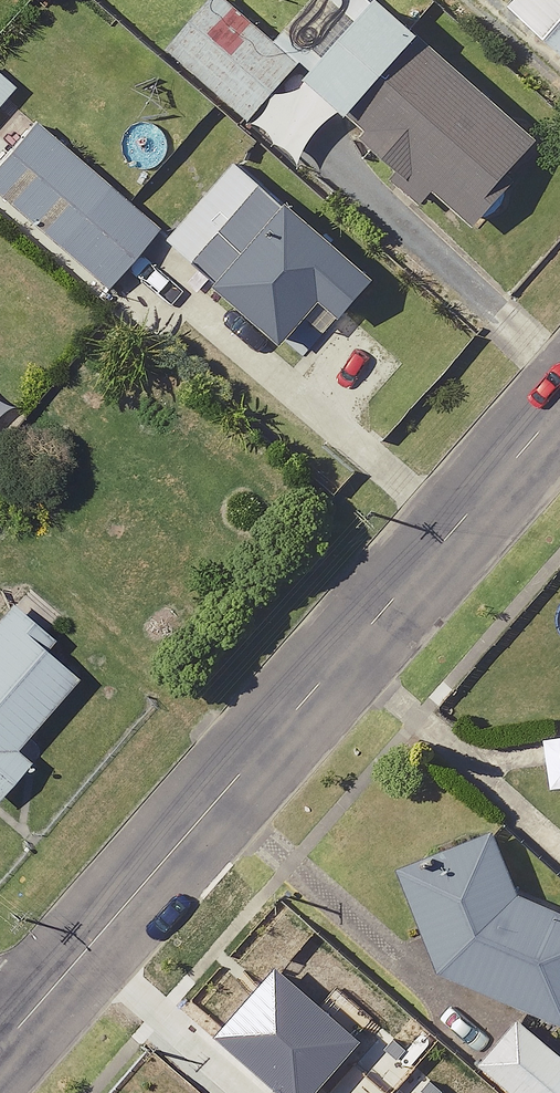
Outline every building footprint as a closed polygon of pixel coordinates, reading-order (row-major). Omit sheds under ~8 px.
[(228,0),(216,0),(171,53),(254,124),(304,65),(228,0)] [(559,49),(559,0),(510,0),(507,3),(559,49)] [(547,141),(386,3),(314,86),(369,132),(355,148),(426,208),(437,195),(480,232),(523,182),(517,176),(547,141)] [(39,127),(0,172),(0,195),(113,291),(162,233),(39,127)] [(284,204),(240,167),(174,244),(218,281),(284,204)] [(386,282),(294,203),(220,289),(290,349),(329,303),(351,322),(386,282)] [(43,750),(31,740),(82,682),(49,653),(58,642),(16,605),(0,623),(0,800),(43,750)] [(520,894),(493,832),(398,870),(438,974),(559,1022),(559,911),(520,894)] [(519,1019),(480,1064),(513,1092),(559,1092),(559,1055),(519,1019)] [(265,1092),(430,1092),(363,1034),(316,1087),(290,1064),(265,1092)] [(469,1078),(456,1092),(486,1092),(469,1078)]
